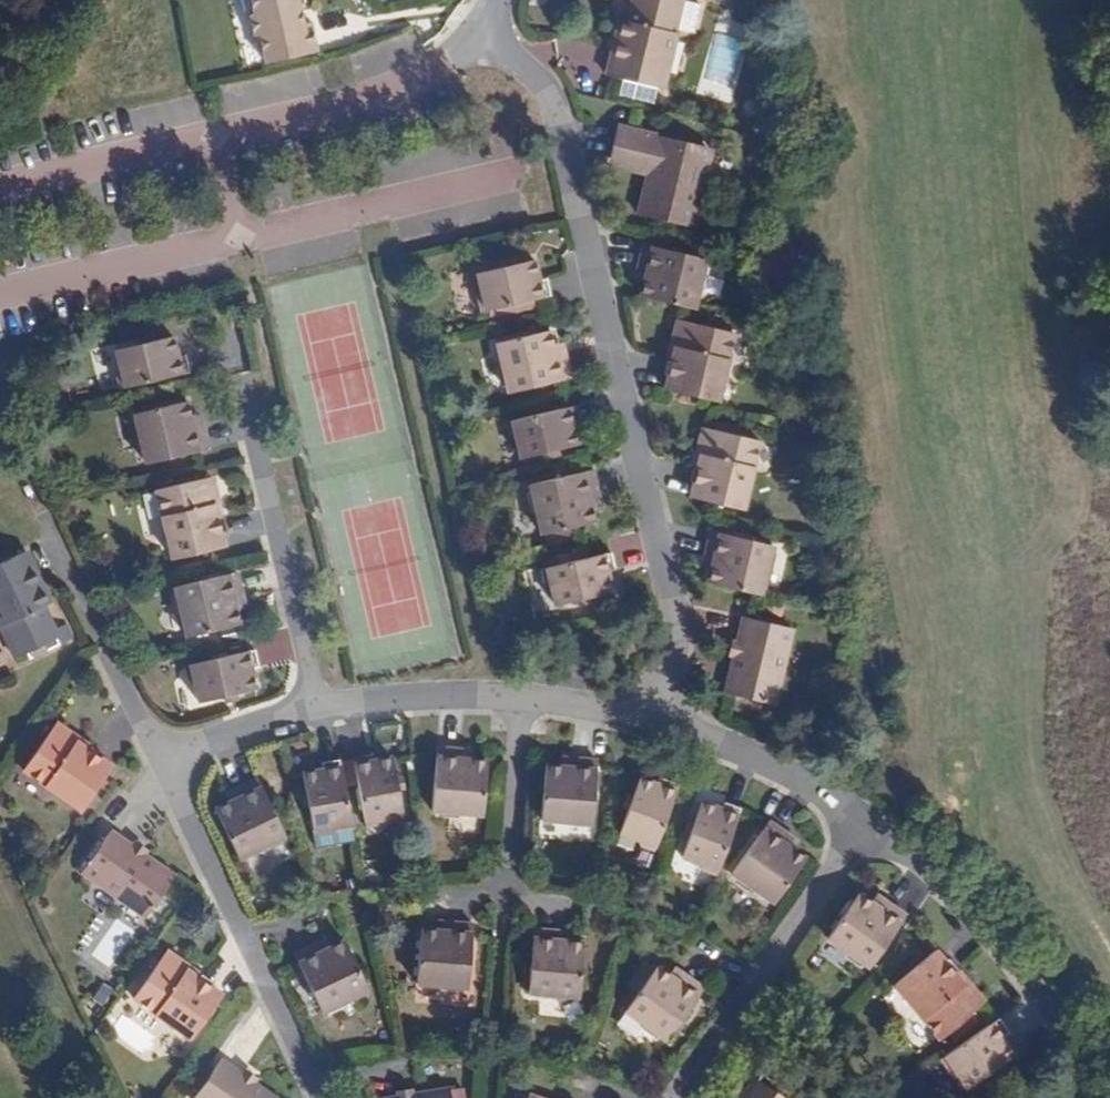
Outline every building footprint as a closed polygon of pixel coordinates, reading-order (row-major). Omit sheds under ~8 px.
[(309,22),(298,24),(295,13),(299,11),(297,0),(251,0),(254,14),(249,15),(254,36),(259,35),(265,63),(316,51),(309,22)] [(625,19),(618,17),(605,75),(666,89),(678,32),(673,31),(673,27),(680,0),(629,0),(625,19)] [(685,0),(680,0),(673,27),(695,32),(702,4),(685,0)] [(750,30),(719,23),(717,35),(718,35),(715,45),(716,46),(713,56),(714,56),(711,68),(712,68),(710,79),(735,85),(737,74),(738,74),(741,63),(744,52),(745,52),(747,41),(748,41),(750,30)] [(656,102),(659,89),(620,82),(617,95),(656,102)] [(647,168),(644,175),(637,214),(697,228),(714,149),(617,127),(610,158),(647,168)] [(608,167),(644,175),(647,168),(610,158),(608,167)] [(641,283),(638,296),(697,309),(708,260),(643,244),(636,271),(644,272),(641,283)] [(503,260),(504,268),(515,265),(514,258),(503,260)] [(515,265),(504,268),(475,274),(481,298),(476,300),(479,314),(549,295),(546,279),(541,280),(536,260),(515,265)] [(634,281),(641,283),(644,272),(636,271),(634,281)] [(672,326),(668,342),(673,344),(668,360),(663,389),(720,404),(736,335),(679,320),(676,323),(672,326)] [(573,378),(566,352),(557,353),(555,344),(552,329),(496,343),(507,396),(573,378)] [(139,336),(142,346),(154,343),(152,334),(139,336)] [(154,343),(142,346),(114,352),(119,376),(115,377),(118,390),(192,373),(188,358),(180,359),(174,339),(154,343)] [(557,353),(566,352),(564,342),(555,344),(557,353)] [(673,344),(668,342),(664,360),(668,360),(673,344)] [(211,450),(205,423),(196,425),(195,417),(192,402),(133,417),(143,465),(211,450)] [(518,459),(546,452),(558,449),(579,444),(575,423),(580,423),(577,406),(505,424),(509,440),(513,440),(518,459)] [(196,425),(205,423),(203,415),(195,417),(196,425)] [(698,434),(695,449),(699,451),(695,469),(689,497),(745,511),(761,442),(705,429),(698,434)] [(558,449),(546,452),(547,460),(559,456),(558,449)] [(699,451),(695,449),(690,468),(695,469),(699,451)] [(597,520),(592,506),(591,499),(600,496),(594,470),(527,486),(538,534),(597,520)] [(228,546),(221,516),(217,500),(222,498),(219,482),(213,479),(155,492),(170,558),(228,546)] [(591,499),(592,506),(601,503),(600,496),(591,499)] [(217,500),(221,516),(226,515),(222,498),(217,500)] [(706,582),(763,596),(776,546),(710,529),(702,557),(711,559),(709,569),(706,582)] [(3,626),(16,657),(26,653),(57,638),(59,644),(73,638),(67,625),(59,629),(47,606),(53,602),(30,552),(0,565),(0,628),(3,626)] [(554,606),(580,600),(593,596),(614,590),(610,572),(614,571),(610,554),(539,570),(541,587),(548,585),(554,606)] [(700,567),(709,569),(711,559),(702,557),(700,567)] [(241,625),(238,610),(236,600),(243,599),(238,574),(173,587),(184,637),(241,625)] [(593,596),(580,600),(582,608),(594,605),(593,596)] [(236,600),(238,610),(245,608),(243,599),(236,600)] [(741,617),(723,694),(776,707),(794,630),(777,626),(779,621),(759,616),(758,620),(741,617)] [(0,628),(0,635),(12,659),(16,657),(3,626),(0,628)] [(30,659),(59,644),(57,638),(26,653),(30,659)] [(225,696),(236,694),(257,689),(253,668),(257,667),(254,653),(184,668),(187,682),(192,681),(196,702),(225,696)] [(238,705),(236,694),(225,696),(227,709),(238,705)] [(113,765),(88,747),(73,737),(76,732),(63,723),(54,725),(21,772),(79,813),(113,765)] [(73,737),(88,747),(89,742),(76,732),(73,737)] [(487,761),(472,758),(464,758),(463,749),(436,747),(430,814),(482,819),(487,761)] [(464,758),(472,758),(471,749),(463,749),(464,758)] [(399,794),(396,777),(392,756),(371,761),(371,754),(353,758),(365,828),(382,825),(380,822),(403,818),(399,794)] [(597,762),(571,759),(571,767),(561,766),(544,765),(539,822),(591,826),(597,762)] [(571,767),(571,759),(561,759),(561,766),(571,767)] [(335,835),(353,831),(339,760),(319,764),(321,769),(301,773),(305,794),(308,809),(313,835),(330,830),(335,835)] [(403,776),(396,777),(399,794),(406,792),(403,776)] [(630,797),(626,809),(616,837),(639,845),(638,848),(654,854),(677,784),(660,778),(658,783),(637,776),(630,797)] [(257,778),(233,789),(237,797),(227,801),(214,808),(239,861),(285,838),(257,778)] [(237,797),(233,789),(223,794),(227,801),(237,797)] [(302,810),(308,809),(305,794),(298,796),(302,810)] [(619,806),(626,809),(630,797),(622,795),(619,806)] [(716,877),(741,807),(723,801),(720,807),(700,800),(694,820),(690,831),(680,859),(701,867),(700,870),(716,877)] [(690,831),(694,820),(686,817),(682,828),(690,831)] [(805,857),(794,849),(786,843),(791,836),(768,819),(730,874),(772,904),(805,857)] [(113,829),(81,874),(144,919),(175,873),(113,829)] [(786,843),(794,849),(798,841),(791,836),(786,843)] [(906,913),(883,897),(877,905),(870,901),(858,891),(825,940),(867,970),(906,913)] [(877,905),(883,897),(876,892),(870,901),(877,905)] [(472,923),(447,921),(446,930),(436,929),(421,927),(416,986),(467,990),(472,923)] [(446,930),(447,921),(436,921),(436,929),(446,930)] [(582,941),(569,939),(559,939),(560,930),(532,929),(527,995),(577,1000),(582,941)] [(559,939),(569,939),(569,931),(560,930),(559,939)] [(321,951),(329,946),(325,938),(317,942),(321,951)] [(343,940),(329,946),(321,951),(317,942),(292,954),(322,1014),(368,992),(343,940)] [(966,985),(956,971),(936,948),(892,988),(938,1041),(981,1004),(982,1000),(981,995),(970,981),(966,985)] [(223,993),(197,975),(184,967),(187,961),(173,952),(164,954),(133,1001),(189,1040),(223,993)] [(184,967),(197,975),(199,970),(187,961),(184,967)] [(704,987),(683,972),(678,980),(671,975),(657,965),(623,1014),(665,1044),(704,987)] [(678,980),(683,972),(677,967),(671,975),(678,980)] [(960,968),(956,971),(966,985),(970,981),(960,968)] [(952,1072),(964,1089),(988,1073),(996,1067),(1016,1053),(1004,1037),(1009,1034),(998,1019),(939,1060),(949,1075),(952,1072)] [(194,1097),(278,1097),(222,1057),(194,1097)] [(756,1082),(760,1074),(748,1066),(739,1079),(747,1085),(738,1097),(783,1097),(756,1082)] [(996,1067),(988,1073),(993,1080),(1001,1074),(996,1067)] [(760,1074),(756,1082),(783,1097),(786,1097),(788,1093),(760,1074)] [(449,1087),(379,1097),(451,1097),(449,1087)]
